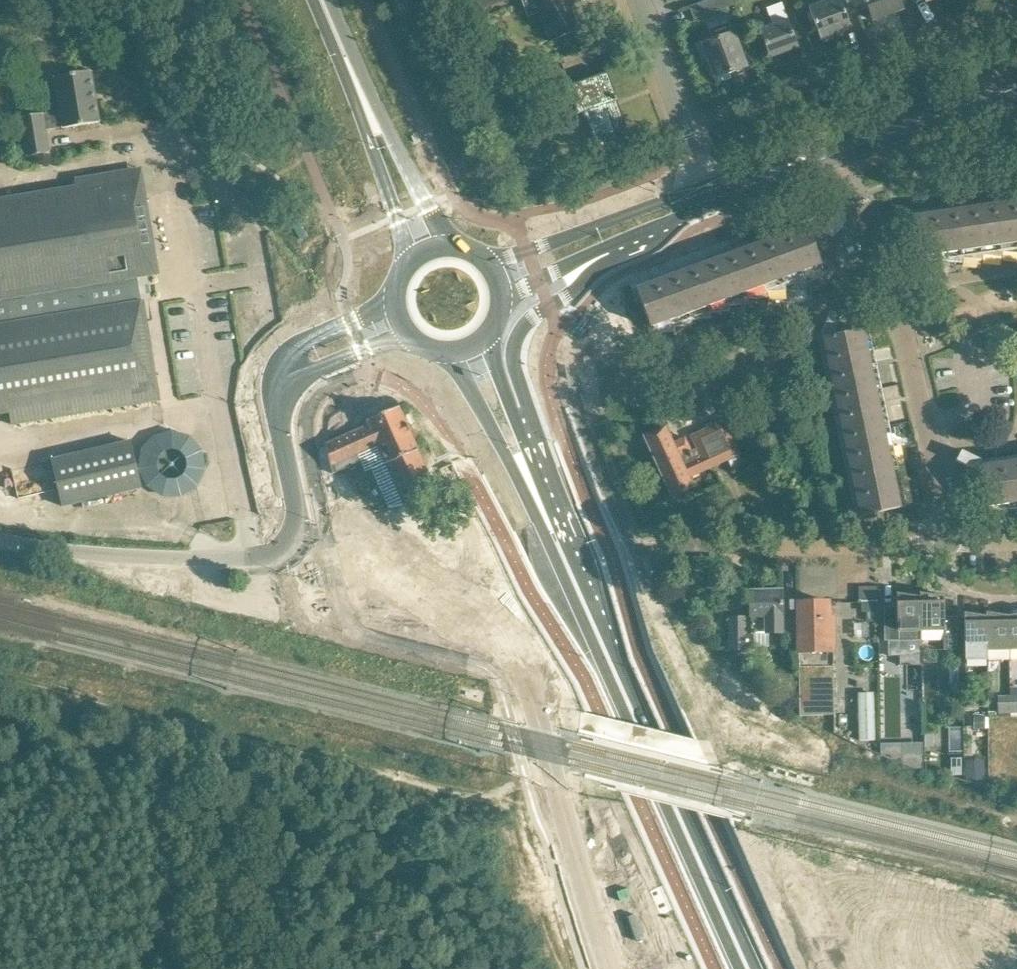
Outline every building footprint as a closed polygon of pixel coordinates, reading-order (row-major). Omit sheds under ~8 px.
[(480,10),(505,1),(505,0),(476,0),(480,10)] [(524,6),(536,2),(550,41),(578,31),(567,2),(574,0),(522,0),(524,6)] [(693,20),(734,5),(732,0),(708,0),(689,7),(693,20)] [(813,21),(820,40),(850,28),(840,0),(832,0),(809,9),(813,21)] [(855,7),(865,3),(865,4),(867,4),(873,20),(902,10),(899,0),(853,0),(855,7)] [(759,30),(762,40),(769,58),(798,48),(781,2),(766,8),(772,25),(759,30)] [(745,67),(733,33),(703,44),(715,78),(745,67)] [(62,128),(75,126),(100,122),(91,70),(53,77),(59,111),(43,114),(43,113),(19,117),(26,157),(49,153),(46,130),(61,128),(62,128)] [(584,112),(589,125),(596,144),(627,133),(615,100),(617,100),(606,72),(588,79),(568,87),(578,114),(584,112)] [(9,324),(87,310),(137,302),(134,278),(149,276),(147,262),(137,201),(133,177),(76,186),(0,199),(0,325),(9,324)] [(922,263),(922,262),(941,259),(942,261),(962,263),(963,258),(982,260),(982,255),(1002,257),(1002,252),(1016,253),(1016,201),(914,216),(921,263),(922,263)] [(808,283),(826,276),(838,271),(828,243),(829,243),(846,220),(836,213),(824,231),(820,221),(636,288),(652,333),(653,333),(674,331),(673,326),(692,324),(692,319),(711,317),(710,312),(730,311),(729,306),(748,304),(748,299),(767,297),(767,292),(786,290),(785,285),(808,283)] [(137,302),(87,310),(9,324),(0,325),(0,414),(9,412),(11,425),(160,400),(143,301),(137,302)] [(869,328),(852,331),(836,335),(835,330),(841,316),(830,311),(821,332),(823,338),(860,516),(906,506),(869,328)] [(369,425),(327,443),(334,473),(360,462),(364,472),(371,469),(389,509),(401,506),(404,504),(405,505),(427,495),(409,454),(416,451),(417,452),(418,451),(398,406),(367,420),(369,425)] [(724,421),(713,426),(725,451),(735,446),(724,421)] [(644,436),(658,466),(690,451),(684,438),(672,443),(665,426),(644,436)] [(690,451),(658,466),(671,496),(692,487),(688,477),(739,454),(735,446),(725,451),(713,426),(701,432),(707,443),(697,448),(690,451)] [(692,436),(697,448),(707,443),(701,432),(692,436)] [(52,460),(63,507),(141,488),(130,441),(52,460)] [(985,492),(988,513),(1016,509),(1016,461),(983,466),(983,465),(982,465),(981,460),(961,450),(956,461),(976,471),(982,470),(985,492)] [(636,517),(633,530),(647,533),(650,521),(636,517)] [(876,588),(868,588),(858,588),(859,601),(877,600),(876,588)] [(783,633),(782,590),(750,591),(751,617),(728,617),(728,650),(746,650),(746,649),(752,649),(753,634),(783,633)] [(884,641),(921,640),(920,593),(919,592),(919,597),(897,593),(897,607),(884,607),(884,641)] [(920,593),(921,640),(943,640),(944,650),(958,650),(957,616),(944,616),(944,596),(920,593)] [(828,601),(798,602),(800,715),(834,714),(833,618),(828,618),(828,601)] [(988,659),(986,612),(986,616),(964,612),(965,660),(988,659)] [(1008,615),(986,612),(988,659),(1009,659),(1008,615)] [(1008,615),(1009,659),(1016,659),(1016,614),(1008,615)] [(966,696),(966,708),(978,707),(978,695),(966,696)] [(1010,713),(1010,702),(998,702),(997,716),(1011,716),(1010,713)]
